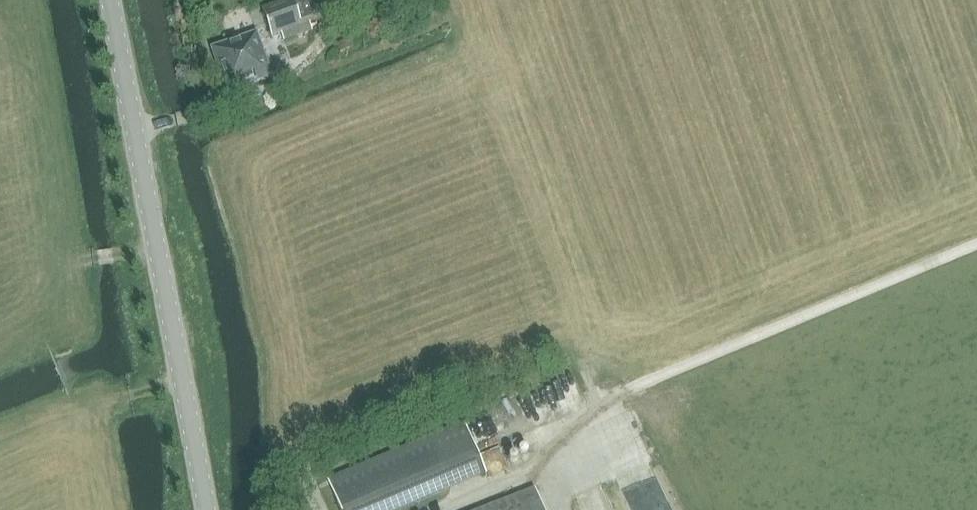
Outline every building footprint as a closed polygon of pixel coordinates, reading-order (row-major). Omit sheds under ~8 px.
[(272,37),(281,34),(284,41),(305,34),(293,0),(289,0),(262,10),(272,37)] [(226,94),(270,78),(256,33),(210,49),(226,94)] [(488,478),(468,424),(330,478),(342,509),(407,509),(488,478)] [(640,449),(607,461),(624,509),(662,509),(640,449)] [(535,489),(482,509),(543,509),(535,489)]
